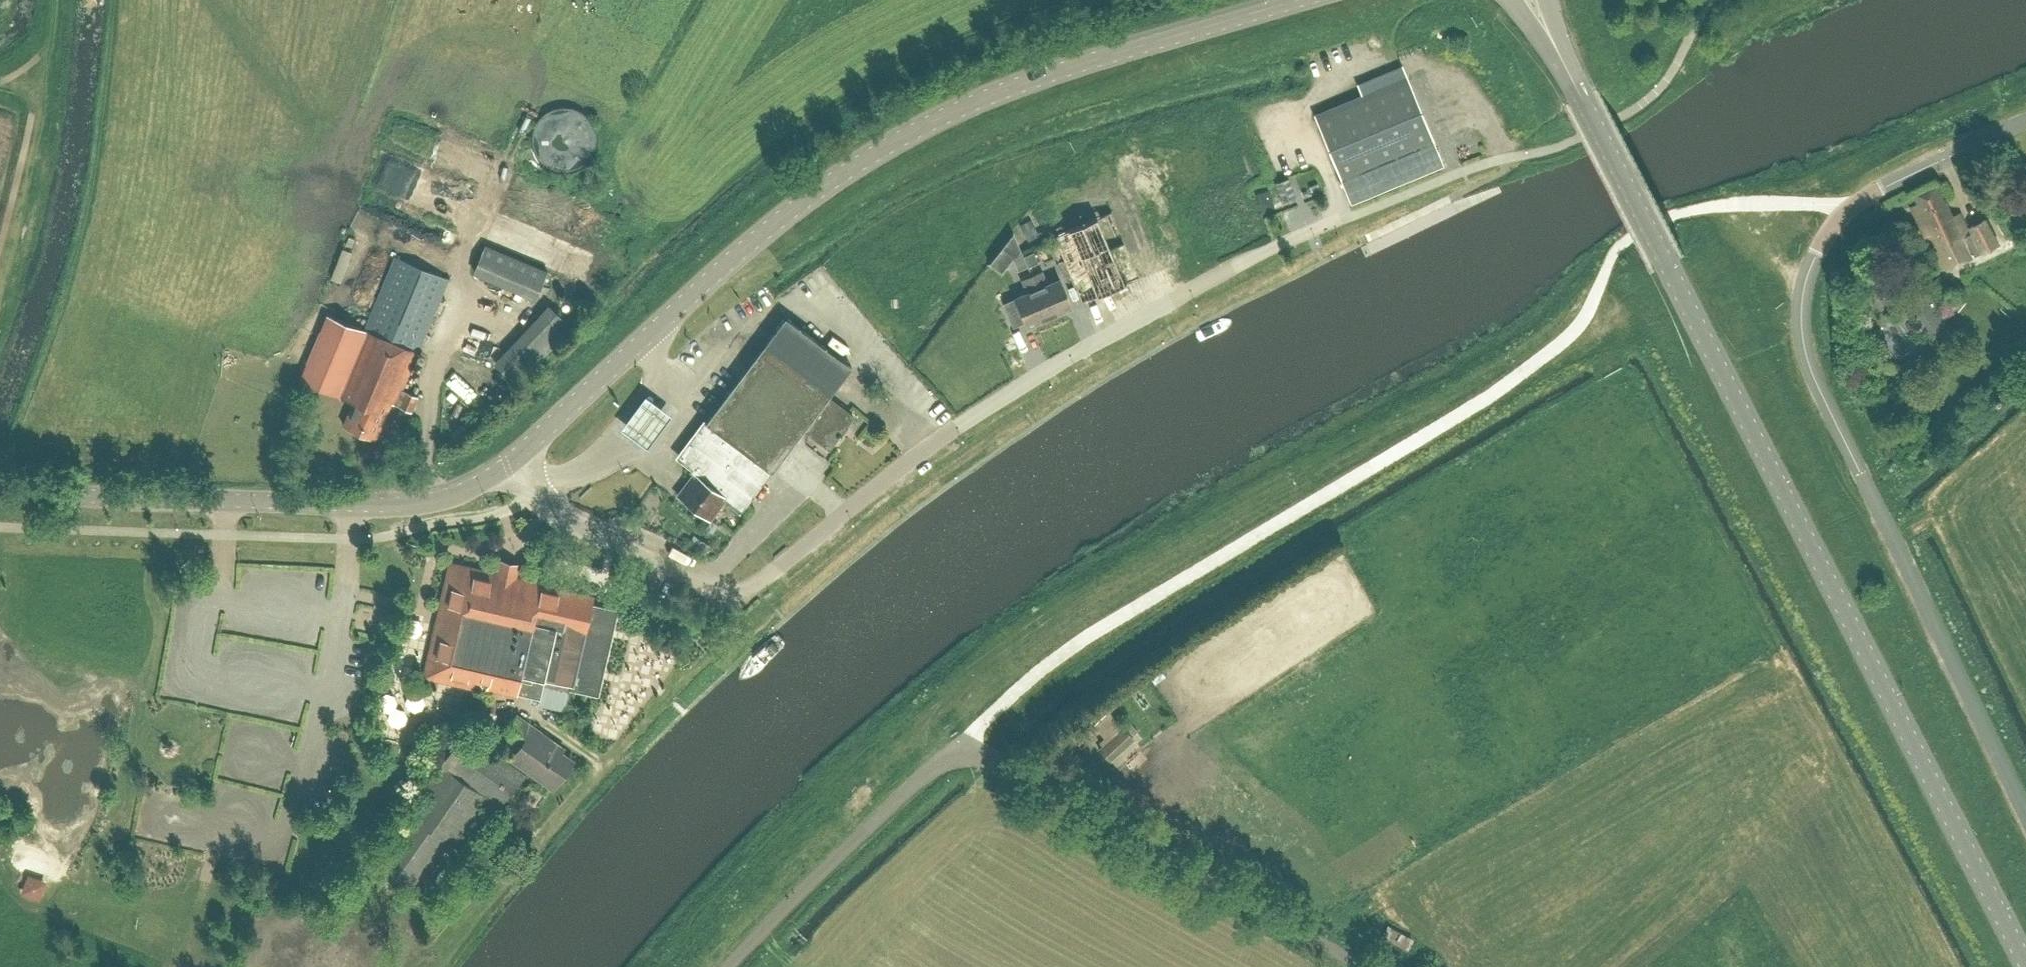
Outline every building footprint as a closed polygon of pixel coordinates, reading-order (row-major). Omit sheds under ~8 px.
[(1351,205),(1444,166),(1406,76),(1313,114),(1351,205)] [(589,160),(593,155),(596,149),(597,143),(597,137),(596,130),(594,124),(591,119),(587,114),(582,110),(576,108),(570,106),(564,106),(557,106),(551,109),(546,112),(541,116),(537,121),(534,126),(533,132),(532,138),(533,144),(535,150),(537,155),(541,160),(545,164),(551,167),(556,170),(562,171),(568,171),(574,169),(580,167),(585,164),(589,160)] [(1918,196),(1921,203),(1915,206),(1922,222),(1929,220),(1942,248),(1939,249),(1948,270),(2000,247),(1988,221),(1972,228),(1975,234),(1970,234),(1961,214),(1954,217),(1940,186),(1918,196)] [(1263,209),(1275,204),(1269,188),(1257,193),(1263,209)] [(2025,217),(2013,192),(1991,202),(2003,227),(2025,217)] [(1116,224),(1113,205),(1102,207),(1106,226),(1116,224)] [(1078,242),(1064,247),(1080,286),(1093,280),(1078,242)] [(537,297),(548,270),(485,244),(474,270),(537,297)] [(395,256),(364,330),(326,314),(299,380),(337,395),(352,402),(343,425),(375,439),(391,402),(397,404),(419,351),(449,278),(395,256)] [(1027,292),(1016,296),(1027,325),(1071,307),(1060,278),(1048,283),(1043,270),(1022,279),(1027,292)] [(571,325),(551,306),(496,364),(516,383),(571,325)] [(832,391),(832,392),(852,365),(786,315),(781,322),(766,342),(805,371),(832,391)] [(765,423),(785,398),(805,371),(766,342),(727,395),(765,423)] [(785,398),(812,418),(804,429),(830,449),(856,416),(829,396),(832,391),(805,371),(785,398)] [(405,389),(399,405),(412,411),(419,395),(405,389)] [(765,423),(727,395),(717,407),(756,436),(765,423)] [(803,429),(804,429),(812,418),(785,398),(765,423),(756,436),(717,407),(707,421),(704,419),(698,427),(732,453),(738,444),(746,450),(744,452),(741,450),(723,474),(753,496),(803,429)] [(644,399),(620,432),(645,451),(669,418),(644,399)] [(738,444),(732,453),(698,427),(676,456),(691,468),(689,471),(691,474),(676,495),(711,521),(727,499),(742,511),(753,496),(723,474),(741,450),(744,452),(746,450),(738,444)] [(476,683),(540,698),(545,677),(572,683),(571,687),(575,688),(598,693),(617,609),(591,603),(593,597),(542,585),(542,586),(514,580),(517,570),(500,566),(498,574),(451,564),(424,680),(465,689),(472,691),(476,683)] [(569,711),(575,688),(571,687),(572,683),(545,677),(540,698),(539,704),(569,711)] [(1150,711),(1158,705),(1146,692),(1139,698),(1150,711)] [(1100,722),(1111,709),(1102,701),(1091,714),(1100,722)] [(502,733),(519,746),(511,757),(554,787),(573,760),(561,751),(563,747),(540,731),(541,730),(516,713),(502,733)] [(1099,749),(1108,758),(1132,736),(1123,726),(1099,749)] [(527,775),(464,732),(439,766),(440,767),(375,860),(416,890),(450,844),(453,846),(488,797),(504,808),(527,775)] [(165,753),(166,755),(168,756),(170,755),(172,755),(173,753),(174,751),(173,750),(172,748),(170,747),(168,746),(165,748),(164,750),(164,751),(165,753)] [(587,771),(577,782),(587,791),(597,780),(587,771)] [(42,884),(25,878),(19,895),(37,901),(42,884)] [(403,928),(415,914),(407,908),(396,922),(403,928)]
